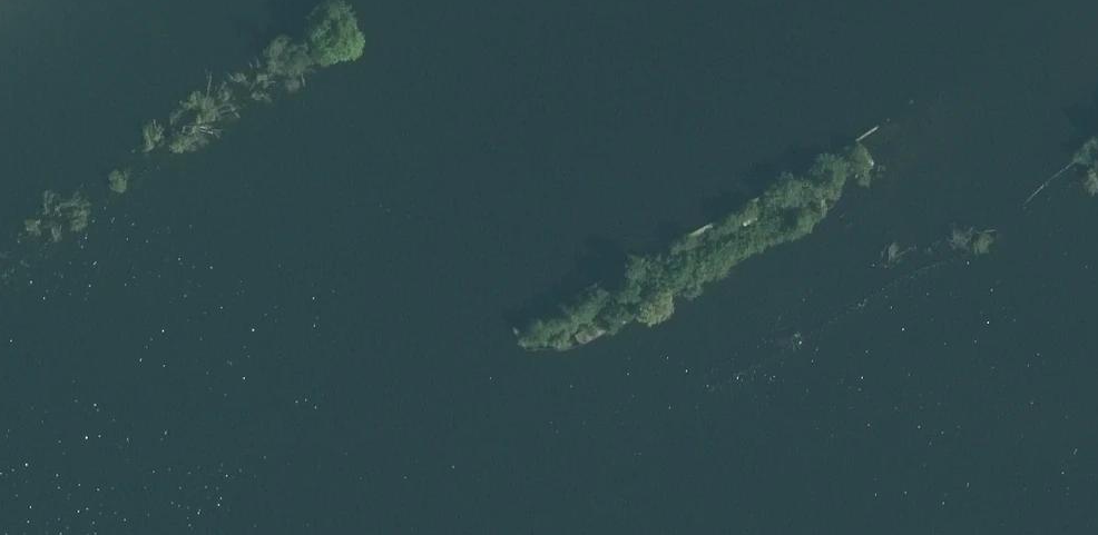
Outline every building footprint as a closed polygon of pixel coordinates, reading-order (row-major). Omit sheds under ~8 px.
[(752,210),(740,216),(744,224),(756,218),(752,210)] [(659,260),(651,264),(654,271),(662,267),(659,260)]
